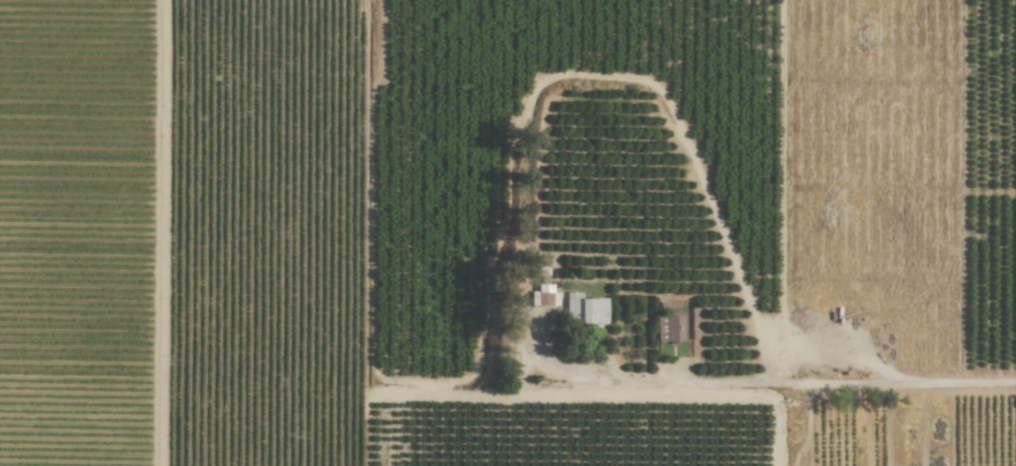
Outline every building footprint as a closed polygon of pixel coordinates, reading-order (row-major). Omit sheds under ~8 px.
[(564,325),(603,324),(602,299),(579,299),(579,293),(564,293),(564,325)] [(656,342),(681,342),(680,314),(655,315),(656,342)]
